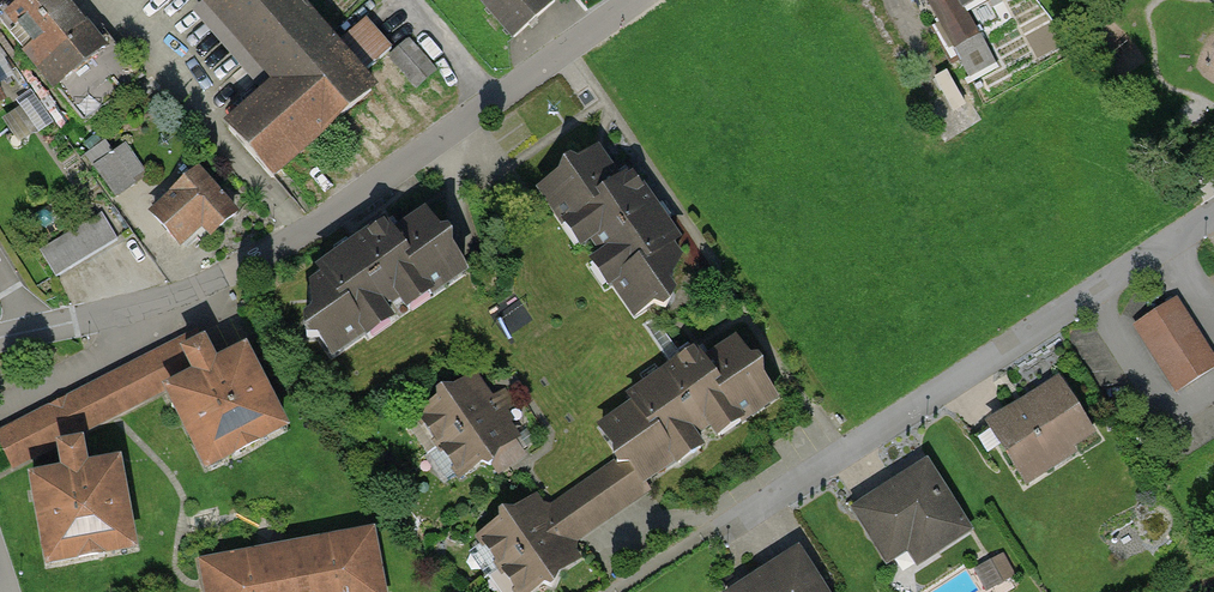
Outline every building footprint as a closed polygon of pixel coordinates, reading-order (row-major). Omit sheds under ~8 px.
[(85,123),(142,77),(104,30),(94,38),(63,0),(0,0),(0,17),(85,123)] [(293,0),(202,0),(277,87),(229,129),(271,177),(370,90),(359,77),(390,49),(365,19),(333,47),(293,0)] [(554,0),(483,0),(515,36),(555,1),(554,0)] [(954,47),(978,34),(962,6),(973,0),(928,0),(954,47)] [(410,43),(392,58),(415,85),(433,69),(410,43)] [(23,135),(52,121),(40,97),(11,111),(23,135)] [(666,285),(679,259),(669,244),(676,239),(631,176),(619,185),(596,152),(579,164),(567,160),(561,177),(541,191),(566,225),(578,217),(620,275),(612,280),(637,314),(653,302),(666,307),(673,293),(666,285)] [(112,154),(94,167),(116,197),(134,184),(112,154)] [(197,173),(152,214),(180,244),(202,225),(211,235),(234,214),(197,173)] [(101,213),(40,251),(56,277),(118,240),(101,213)] [(326,278),(311,289),(314,317),(305,323),(306,338),(320,337),(332,354),(366,331),(361,323),(420,283),(429,296),(464,272),(450,251),(450,234),(437,234),(425,217),(393,239),(384,227),(321,271),(326,278)] [(1174,301),(1137,325),(1178,391),(1213,369),(1213,365),(1174,301)] [(203,343),(198,334),(0,435),(0,441),(12,465),(194,372),(184,353),(203,343)] [(215,368),(203,343),(184,353),(194,372),(196,377),(169,392),(208,466),(282,427),(243,353),(215,368)] [(637,404),(603,428),(616,448),(617,464),(630,463),(642,480),(676,457),(671,449),(731,408),(739,421),(773,398),(761,379),(759,360),(748,361),(736,344),(703,366),(694,353),(632,397),(637,404)] [(440,401),(420,415),(461,474),(481,460),(491,465),(491,463),(497,471),(517,457),(507,443),(515,437),(500,415),(514,406),(503,390),(489,399),(474,378),(457,390),(439,391),(440,401)] [(1062,382),(990,429),(1027,485),(1098,437),(1062,382)] [(85,470),(80,443),(59,447),(64,474),(33,480),(49,563),(132,547),(116,465),(85,470)] [(630,463),(617,464),(557,506),(578,537),(648,488),(642,480),(630,463)] [(926,465),(856,510),(887,557),(909,543),(919,558),(966,528),(926,465)] [(481,537),(519,591),(528,591),(542,583),(551,587),(559,571),(576,559),(566,544),(544,514),(535,500),(517,512),(500,513),(501,524),(481,537)] [(578,537),(557,506),(544,514),(566,544),(578,537)] [(204,564),(209,591),(382,591),(370,532),(204,564)] [(735,591),(823,591),(797,552),(735,591)] [(1008,577),(997,558),(983,566),(994,585),(1008,577)]
